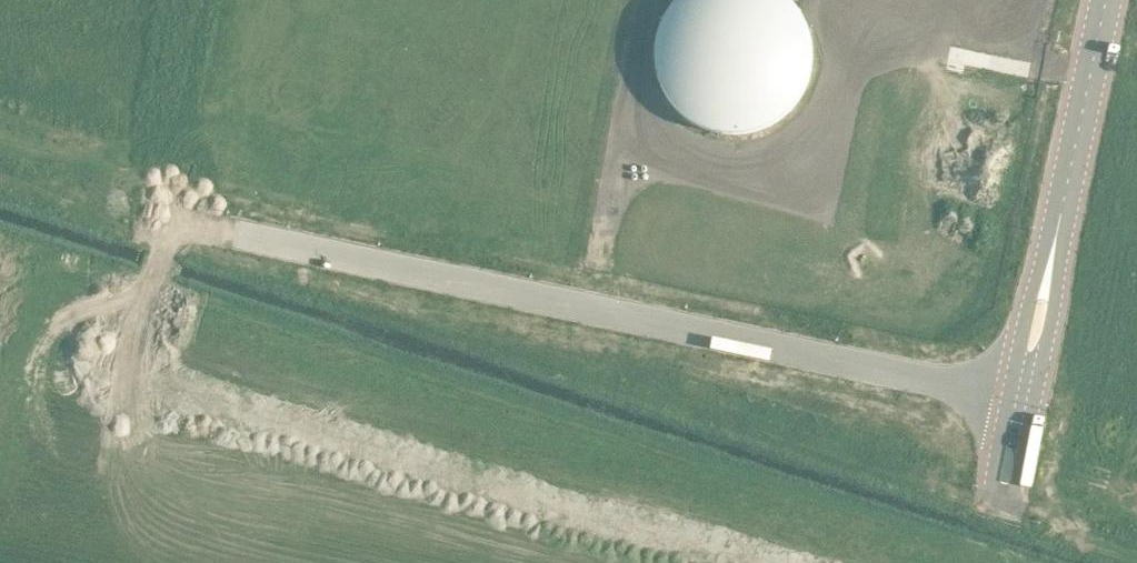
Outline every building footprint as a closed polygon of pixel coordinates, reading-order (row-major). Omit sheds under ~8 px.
[(713,129),(732,131),(751,129),(768,123),(784,112),(797,98),(806,82),(811,64),(812,45),(808,27),(800,11),(791,0),(674,0),(671,3),(661,19),(655,38),(654,58),(658,77),(666,95),(679,110),(695,121),(713,129)]
